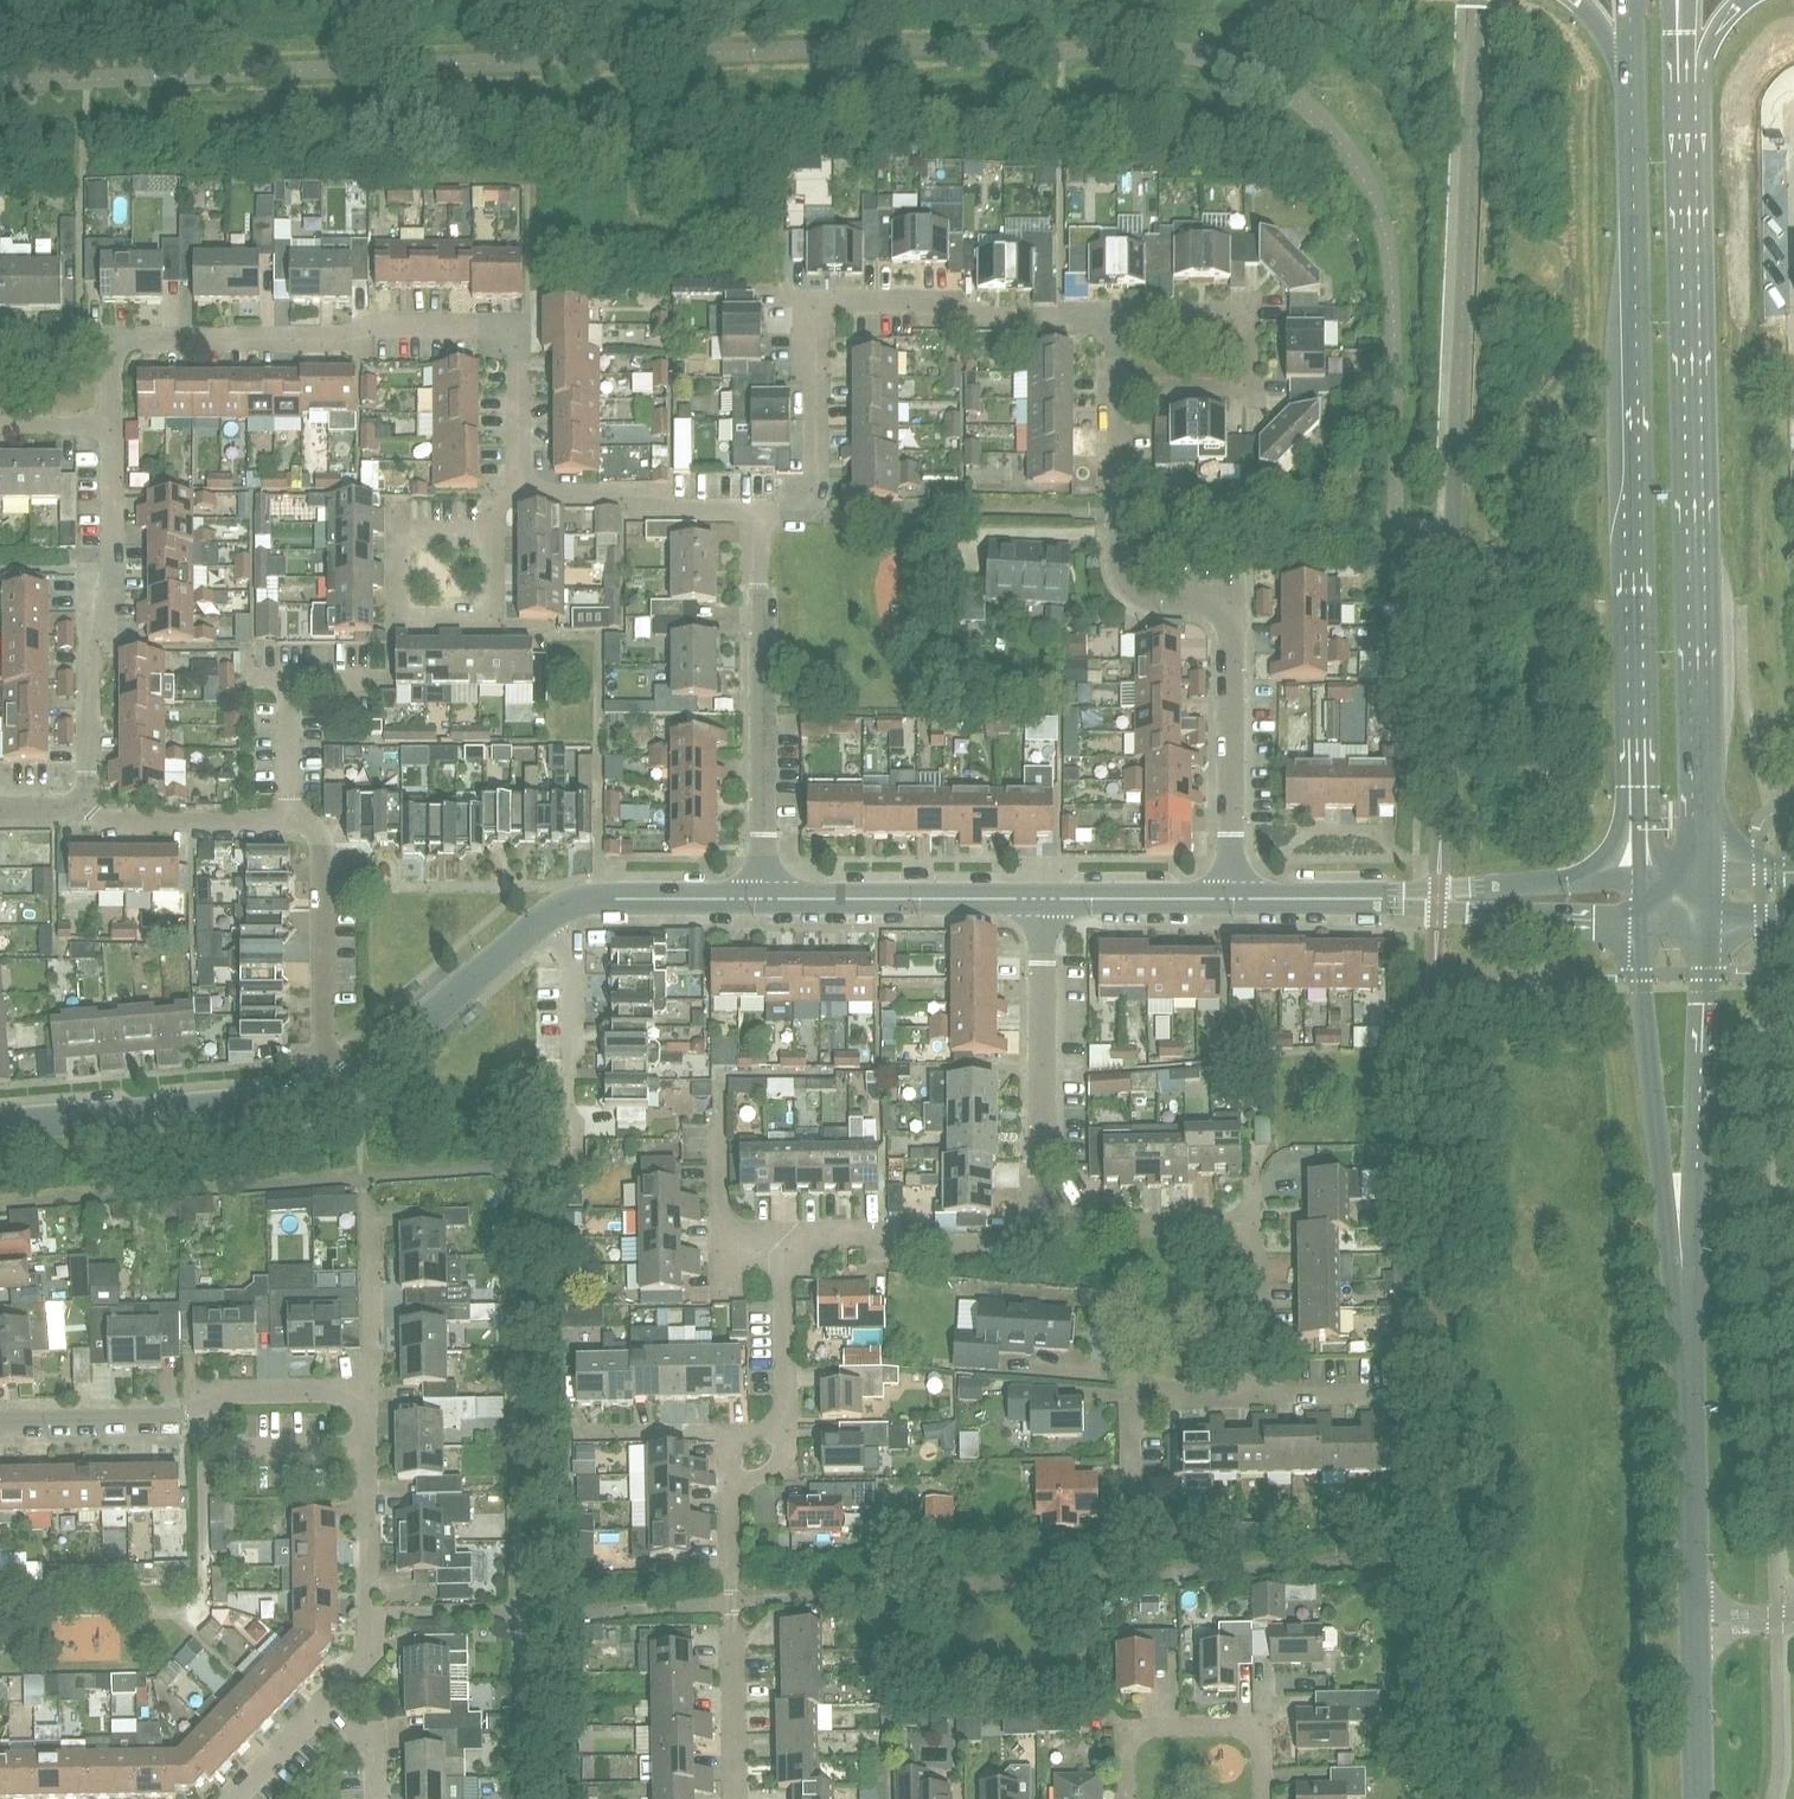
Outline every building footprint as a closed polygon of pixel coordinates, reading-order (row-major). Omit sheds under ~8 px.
[(803,172),(803,158),(787,158),(787,172),(803,172)] [(400,203),(400,187),(387,187),(387,203),(400,203)] [(400,187),(400,203),(413,204),(413,188),(400,187)] [(448,204),(448,187),(435,187),(435,203),(448,204)] [(462,187),(448,187),(448,204),(462,204),(462,187)] [(497,203),(497,187),(484,187),(484,203),(497,203)] [(497,187),(497,203),(510,203),(510,187),(497,187)] [(920,210),(920,263),(948,263),(948,272),(962,272),(962,243),(962,206),(932,205),(932,210),(920,210)] [(877,232),(877,261),(892,261),(892,263),(920,263),(920,210),(892,210),(892,212),(877,212),(877,232)] [(835,237),(835,274),(864,274),(864,261),(877,261),(877,232),(877,212),(862,212),(862,237),(835,237)] [(179,218),(179,240),(179,251),(200,251),(201,218),(179,218)] [(31,310),(31,264),(16,264),(12,240),(1,240),(1,219),(0,219),(0,310),(31,310)] [(76,219),(60,219),(60,253),(76,253),(76,219)] [(274,251),(274,240),(274,220),(253,220),(253,256),(226,256),(227,302),(259,302),(259,251),(274,251)] [(792,232),(792,261),(807,261),(807,274),(835,274),(835,237),(835,225),(806,225),(806,232),(792,232)] [(1116,287),(1116,248),(1100,248),(1100,229),(1068,229),(1068,274),(1088,274),(1088,287),(1116,287)] [(1201,280),(1229,280),(1229,265),(1244,265),(1244,237),(1230,237),(1230,232),(1201,232),(1201,242),(1201,280)] [(1005,252),(1005,291),(1033,291),(1033,280),(1052,280),(1052,234),(1021,234),(1021,252),(1005,252)] [(1259,265),(1273,280),(1298,256),(1276,234),(1259,234),(1259,237),(1244,237),(1244,265),(1259,265)] [(1144,279),(1159,278),(1159,237),(1116,237),(1116,248),(1116,287),(1144,287),(1144,279)] [(1173,280),(1201,280),(1201,242),(1174,242),(1174,237),(1159,237),(1159,278),(1173,278),(1173,280)] [(85,240),(85,273),(101,273),(101,301),(132,301),(132,257),(111,257),(111,240),(85,240)] [(132,257),(132,301),(162,301),(162,273),(179,273),(179,251),(179,240),(162,240),(162,257),(132,257)] [(274,251),(274,273),(290,273),(290,302),(321,302),(321,258),(291,258),(291,240),(274,240),(274,251)] [(352,273),(368,273),(368,240),(350,240),(350,258),(321,258),(321,302),(352,302),(352,273)] [(400,288),(400,243),(375,243),(375,288),(400,288)] [(424,243),(400,243),(400,288),(424,288),(424,243)] [(448,243),(424,243),(424,288),(448,288),(448,243)] [(473,243),(448,243),(448,288),(473,288),(473,243)] [(473,243),(473,288),(473,298),(497,298),(497,254),(474,254),(474,243),(473,243)] [(1005,291),(1005,252),(978,252),(978,243),(962,243),(962,272),(977,272),(977,291),(1005,291)] [(227,302),(226,256),(227,246),(217,246),(217,257),(193,257),(193,302),(227,302)] [(497,254),(497,298),(521,298),(521,254),(497,254)] [(1289,295),(1289,310),(1317,310),(1317,295),(1319,295),(1319,277),(1298,256),(1273,280),(1289,295)] [(61,264),(31,264),(31,310),(61,310),(61,264)] [(724,335),(762,335),(762,307),(755,307),(755,292),(726,292),(726,307),(724,307),(724,335)] [(543,326),(587,326),(587,302),(543,302),(543,326)] [(1333,324),(1333,310),(1317,310),(1289,310),(1289,324),(1286,324),(1286,352),(1325,352),(1325,325),(1333,324)] [(652,314),(653,326),(669,326),(668,314),(652,314)] [(554,350),(599,350),(599,349),(587,349),(587,326),(543,326),(543,350),(554,350)] [(669,326),(653,326),(653,339),(669,340),(669,326)] [(1024,332),(1007,332),(1007,345),(1024,345),(1024,332)] [(733,378),(776,378),(776,363),(762,363),(762,335),(724,335),(724,378),(733,378)] [(1028,373),(1073,373),(1073,346),(1028,346),(1028,373)] [(599,350),(554,350),(554,375),(599,375),(599,350)] [(1289,381),(1289,395),(1318,395),(1364,395),(1364,380),(1325,380),(1325,352),(1286,352),(1286,381),(1289,381)] [(854,378),(898,378),(898,354),(854,354),(854,378)] [(653,374),(669,374),(669,361),(653,362),(653,374)] [(433,389),(476,389),(476,364),(433,364),(433,389)] [(946,365),(945,379),(961,379),(961,366),(946,365)] [(300,418),(301,369),(300,369),(300,374),(274,374),(274,418),(300,418)] [(301,369),(300,418),(301,418),(301,415),(327,415),(328,369),(301,369)] [(328,369),(327,415),(355,415),(355,369),(328,369)] [(1073,400),(1073,373),(1028,373),(1028,401),(1073,400)] [(166,418),(166,374),(138,374),(138,418),(166,418)] [(193,418),(193,374),(166,374),(166,418),(193,418)] [(193,374),(193,418),(220,418),(220,374),(193,374)] [(220,374),(220,418),(247,418),(247,374),(220,374)] [(247,374),(247,418),(274,418),(274,374),(247,374)] [(669,389),(669,374),(653,374),(653,388),(669,389)] [(1002,384),(1001,374),(983,374),(984,411),(992,411),(991,384),(1002,384)] [(599,375),(554,375),(554,399),(599,399),(599,375)] [(361,389),(377,389),(377,376),(362,376),(361,389)] [(733,421),(790,421),(790,392),(776,392),(776,378),(733,378),(733,421)] [(898,403),(898,378),(854,378),(854,403),(898,403)] [(961,379),(945,379),(945,391),(961,391),(961,379)] [(965,387),(965,401),(982,401),(982,387),(965,387)] [(377,389),(361,389),(361,402),(377,402),(377,389)] [(477,413),(476,389),(433,389),(433,413),(477,413)] [(1289,409),(1274,424),(1298,448),(1320,426),(1320,409),(1318,409),(1318,395),(1289,395),(1289,409)] [(599,399),(554,399),(554,423),(599,423),(599,399)] [(1073,400),(1028,401),(1028,428),(1073,428),(1073,400)] [(965,401),(965,413),(982,414),(982,401),(965,401)] [(898,427),(898,403),(854,403),(854,427),(898,427)] [(1169,449),(1197,449),(1197,410),(1169,410),(1169,419),(1154,419),(1154,467),(1169,467),(1169,449)] [(1225,467),(1239,467),(1239,438),(1226,438),(1226,410),(1197,410),(1197,449),(1197,459),(1225,459),(1225,467)] [(669,423),(669,411),(653,411),(653,423),(669,423)] [(477,438),(477,413),(433,413),(433,438),(477,438)] [(945,414),(945,427),(961,427),(961,414),(945,414)] [(733,421),(733,437),(733,468),(779,468),(779,449),(790,449),(790,421),(733,421)] [(126,441),(139,441),(139,423),(126,423),(126,441)] [(599,423),(554,423),(554,448),(599,448),(599,423)] [(669,437),(669,423),(653,423),(653,437),(669,437)] [(1239,438),(1239,467),(1240,467),(1240,484),(1260,484),(1260,470),(1277,470),(1298,448),(1274,424),(1260,438),(1239,438)] [(361,438),(376,438),(376,425),(361,425),(361,438)] [(898,452),(898,427),(854,427),(854,450),(843,450),(843,451),(898,452)] [(961,427),(945,427),(945,440),(961,440),(961,427)] [(1073,455),(1073,428),(1028,428),(1028,455),(1073,455)] [(376,438),(361,438),(361,450),(376,450),(376,438)] [(477,462),(477,438),(433,438),(433,462),(477,462)] [(965,455),(981,455),(981,442),(965,442),(965,455)] [(599,448),(554,448),(554,472),(599,472),(599,448)] [(898,464),(898,452),(843,451),(843,463),(853,463),(853,476),(920,476),(920,464),(898,464)] [(674,453),(674,471),(693,471),(693,453),(674,453)] [(981,455),(965,455),(965,467),(981,468),(981,455)] [(1073,455),(1028,455),(1028,483),(1073,482),(1073,455)] [(0,522),(0,500),(31,500),(31,456),(0,456),(0,522)] [(61,456),(31,456),(31,500),(60,499),(60,547),(76,547),(76,484),(61,484),(61,456)] [(362,488),(380,488),(380,462),(363,462),(362,488)] [(477,462),(433,462),(433,487),(477,487),(477,462)] [(669,483),(669,470),(653,470),(653,483),(669,483)] [(153,488),(166,488),(166,473),(153,473),(153,488)] [(166,473),(166,488),(178,488),(178,473),(166,473)] [(207,488),(220,488),(220,473),(207,473),(207,488)] [(220,473),(220,488),(233,488),(233,473),(220,473)] [(261,488),(273,488),(273,473),(261,473),(261,488)] [(273,473),(273,488),(287,489),(287,473),(273,473)] [(327,489),(327,473),(316,473),(315,488),(327,489)] [(327,473),(327,489),(342,489),(341,473),(327,473)] [(843,500),(898,500),(898,486),(920,487),(920,476),(853,476),(853,488),(843,488),(843,500)] [(414,495),(426,495),(426,482),(414,482),(414,495)] [(138,507),(138,519),(193,519),(193,506),(214,506),(215,494),(149,494),(149,507),(138,507)] [(270,523),(270,496),(256,496),(256,523),(270,523)] [(373,513),(373,496),(310,496),(310,509),(329,509),(329,523),(384,523),(384,513),(373,513)] [(520,508),(519,535),(564,535),(564,508),(520,508)] [(598,535),(619,535),(620,535),(620,508),(598,508),(598,535)] [(193,519),(138,519),(138,530),(149,530),(149,543),(202,543),(214,543),(214,531),(193,531),(193,519)] [(270,523),(256,523),(256,536),(270,536),(270,523)] [(384,523),(329,523),(329,550),(373,550),(373,535),(384,535),(384,523)] [(672,571),(716,571),(716,540),(684,540),(684,523),(646,523),(646,540),(672,540),(672,571)] [(564,535),(519,535),(519,562),(564,562),(564,535)] [(1068,604),(1071,547),(992,542),(988,600),(1068,604)] [(149,543),(149,568),(193,568),(202,568),(202,543),(149,543)] [(373,550),(329,550),(329,577),(384,577),(384,567),(373,567),(373,550)] [(606,562),(620,562),(620,550),(606,550),(606,562)] [(270,551),(255,551),(255,578),(277,578),(277,577),(270,577),(270,551)] [(236,554),(236,568),(251,568),(251,554),(236,554)] [(519,562),(519,590),(564,590),(564,562),(519,562)] [(620,562),(606,562),(606,575),(620,575),(620,562)] [(193,568),(149,568),(149,591),(214,592),(214,591),(193,591),(193,568)] [(237,581),(249,581),(251,581),(251,568),(236,568),(237,581)] [(716,571),(672,571),(672,601),(651,601),(651,618),(655,618),(684,618),(684,602),(716,602),(716,571)] [(1283,605),(1341,606),(1341,604),(1326,604),(1326,580),(1305,580),(1305,572),(1284,572),(1284,580),(1282,580),(1283,605)] [(4,575),(4,586),(4,611),(49,611),(49,586),(44,586),(44,575),(4,575)] [(384,577),(329,577),(329,604),(373,604),(373,589),(384,589),(384,577)] [(255,578),(255,604),(277,603),(277,578),(255,578)] [(519,590),(519,618),(563,618),(564,590),(519,590)] [(138,604),(138,615),(193,616),(193,603),(214,603),(214,592),(149,591),(149,604),(138,604)] [(606,627),(620,627),(620,591),(606,591),(606,627)] [(1257,605),(1271,605),(1272,592),(1257,592),(1257,605)] [(277,603),(255,604),(255,638),(279,638),(279,603),(277,603)] [(373,604),(329,604),(329,606),(313,606),(313,639),(336,639),(336,633),(373,633),(373,644),(387,643),(387,632),(373,632),(373,604)] [(1271,605),(1257,605),(1257,618),(1271,618),(1271,605)] [(1272,629),(1326,629),(1326,628),(1341,628),(1341,606),(1283,605),(1283,628),(1272,628),(1272,629)] [(952,609),(951,624),(986,625),(986,610),(952,609)] [(49,611),(4,611),(4,636),(48,636),(49,611)] [(193,616),(138,615),(138,627),(148,627),(148,640),(214,640),(214,628),(193,628),(193,616)] [(684,618),(655,618),(655,636),(672,636),(672,666),(716,666),(716,636),(689,636),(689,618),(684,618)] [(1136,636),(1136,661),(1180,661),(1180,637),(1185,637),(1185,623),(1154,621),(1154,636),(1136,636)] [(58,636),(73,636),(74,623),(58,623),(58,636)] [(1326,629),(1272,629),(1272,640),(1283,640),(1283,654),(1349,655),(1349,642),(1326,642),(1326,629)] [(1107,646),(1124,647),(1125,631),(1107,631),(1107,646)] [(422,706),(422,643),(409,643),(409,632),(397,632),(397,687),(411,687),(411,706),(422,706)] [(450,687),(450,632),(440,632),(440,643),(422,643),(422,706),(424,706),(424,687),(450,687)] [(450,632),(450,687),(476,687),(476,643),(463,643),(463,632),(450,632)] [(1060,636),(1061,658),(1088,658),(1087,635),(1060,636)] [(48,636),(4,636),(4,660),(48,660),(48,636)] [(73,636),(58,636),(58,649),(73,649),(73,636)] [(476,643),(476,687),(504,687),(504,643),(476,643)] [(504,643),(504,687),(533,687),(532,705),(547,705),(547,675),(533,675),(533,643),(504,643)] [(121,653),(121,678),(174,678),(174,677),(164,677),(164,653),(121,653)] [(1349,655),(1283,654),(1283,666),(1272,666),(1272,678),(1326,678),(1326,664),(1349,664),(1349,655)] [(1377,679),(1391,679),(1392,655),(1378,655),(1377,679)] [(48,660),(4,660),(4,684),(48,684),(48,660)] [(1136,661),(1136,686),(1180,686),(1180,661),(1136,661)] [(1090,663),(1066,663),(1066,684),(1090,684),(1090,663)] [(218,665),(218,678),(234,678),(234,664),(218,665)] [(716,666),(672,666),(672,687),(655,687),(655,704),(640,704),(640,714),(688,714),(688,696),(716,697),(716,695),(722,695),(722,681),(716,681),(716,666)] [(58,671),(58,684),(73,684),(73,671),(58,671)] [(1189,686),(1205,686),(1205,672),(1189,672),(1189,686)] [(121,678),(120,702),(164,702),(174,702),(174,678),(121,678)] [(234,678),(218,678),(218,691),(234,690),(234,678)] [(4,708),(48,708),(48,684),(4,684),(4,708)] [(73,684),(58,684),(58,697),(73,697),(73,684)] [(1299,700),(1298,685),(1285,685),(1285,700),(1299,700)] [(1341,700),(1341,685),(1327,685),(1327,700),(1341,700)] [(1354,700),(1353,685),(1341,685),(1341,700),(1354,700)] [(1395,686),(1382,685),(1382,701),(1395,701),(1395,686)] [(1122,709),(1136,709),(1180,709),(1180,686),(1136,686),(1122,686),(1122,709)] [(1205,686),(1189,686),(1189,698),(1205,698),(1205,686)] [(1085,687),(1066,688),(1066,705),(1085,705),(1085,687)] [(164,702),(120,702),(120,726),(164,726),(164,702)] [(4,732),(48,733),(48,708),(4,708),(4,732)] [(1136,734),(1180,734),(1189,734),(1205,734),(1205,721),(1180,720),(1180,709),(1136,709),(1136,734)] [(1065,710),(1065,734),(1080,734),(1079,710),(1065,710)] [(225,713),(225,726),(240,726),(240,713),(225,713)] [(856,734),(856,718),(830,719),(830,733),(856,734)] [(889,733),(889,718),(877,718),(877,733),(889,733)] [(889,718),(889,733),(903,733),(903,718),(889,718)] [(943,733),(943,718),(931,718),(931,733),(943,733)] [(943,718),(943,733),(957,733),(958,718),(943,718)] [(996,734),(996,718),(986,718),(986,734),(996,734)] [(996,718),(996,734),(1011,734),(1011,718),(996,718)] [(1045,734),(1056,734),(1058,734),(1058,718),(1045,718),(1045,734)] [(830,737),(830,733),(830,719),(801,719),(801,737),(830,737)] [(57,733),(74,733),(74,720),(57,720),(57,733)] [(382,721),(370,721),(370,733),(382,733),(382,721)] [(451,730),(451,741),(477,741),(477,725),(457,725),(457,726),(452,726),(452,730),(451,730)] [(490,725),(477,725),(477,741),(490,741),(490,725)] [(120,726),(120,750),(164,750),(164,726),(120,726)] [(240,726),(225,726),(225,739),(240,739),(240,726)] [(422,741),(422,727),(393,727),(393,740),(386,741),(386,740),(385,740),(385,741),(422,741)] [(422,727),(422,741),(437,741),(437,727),(422,727)] [(48,733),(4,732),(3,757),(48,757),(48,733)] [(74,733),(57,733),(57,745),(73,745),(74,733)] [(651,757),(716,758),(716,745),(727,745),(728,733),(673,733),(673,747),(651,747),(651,757)] [(1080,734),(1065,734),(1066,756),(1080,756),(1080,734)] [(1180,734),(1136,734),(1136,758),(1146,758),(1146,757),(1202,757),(1201,757),(1180,757),(1180,734)] [(1205,734),(1189,734),(1189,747),(1205,747),(1205,734)] [(564,845),(565,787),(565,747),(549,747),(549,768),(555,774),(555,789),(552,792),(552,799),(539,799),(539,769),(537,769),(537,842),(537,844),(541,848),(547,842),(564,842),(564,845)] [(324,760),(343,760),(343,748),(324,748),(324,760)] [(360,748),(343,748),(343,760),(360,760),(360,748)] [(1382,765),(1367,765),(1367,820),(1378,820),(1379,810),(1394,810),(1394,748),(1382,748),(1382,765)] [(110,763),(110,775),(164,775),(164,762),(185,762),(185,750),(164,750),(120,750),(120,763),(110,763)] [(565,787),(564,845),(568,848),(574,842),(593,842),(593,758),(579,757),(579,799),(566,799),(566,787),(565,787)] [(717,783),(727,783),(728,770),(716,770),(716,758),(651,757),(651,769),(673,769),(672,782),(716,782),(717,783)] [(1125,770),(1125,782),(1191,782),(1191,769),(1201,769),(1202,757),(1146,757),(1146,758),(1147,758),(1147,770),(1125,770)] [(1313,819),(1313,765),(1286,765),(1285,809),(1301,809),(1301,819),(1313,819)] [(1340,765),(1313,765),(1313,819),(1324,819),(1324,809),(1340,809),(1340,765)] [(1340,765),(1340,809),(1355,809),(1355,819),(1367,820),(1367,765),(1340,765)] [(510,788),(510,842),(511,842),(511,844),(514,848),(520,842),(537,842),(537,769),(525,768),(525,800),(512,799),(512,788),(510,788)] [(164,775),(110,775),(110,786),(120,786),(120,800),(185,800),(185,788),(164,788),(164,775)] [(672,792),(672,806),(716,806),(717,795),(727,795),(727,783),(717,783),(716,782),(672,782),(666,782),(666,792),(672,792)] [(1147,793),(1147,807),(1191,807),(1191,806),(1201,806),(1201,795),(1191,795),(1191,782),(1125,782),(1125,793),(1147,793)] [(803,837),(803,839),(805,841),(806,842),(808,842),(818,842),(818,836),(863,836),(863,792),(863,784),(808,784),(808,828),(806,828),(805,829),(804,830),(803,832),(802,834),(803,837)] [(375,846),(375,799),(361,799),(361,792),(357,788),(357,787),(348,787),(348,842),(367,842),(373,848),(375,846)] [(375,799),(375,846),(377,844),(377,842),(394,842),(400,848),(402,846),(402,799),(388,799),(388,792),(384,788),(384,787),(375,787),(375,799)] [(483,800),(483,854),(485,854),(485,846),(487,848),(494,842),(510,842),(510,788),(503,788),(499,792),(499,800),(483,800)] [(605,806),(620,806),(620,793),(605,792),(605,806)] [(863,792),(863,836),(889,836),(889,793),(863,792)] [(916,793),(889,793),(889,836),(916,836),(916,793)] [(916,793),(916,836),(943,836),(943,793),(916,793)] [(943,793),(943,836),(959,836),(959,847),(970,847),(970,793),(943,793)] [(970,793),(970,847),(983,847),(983,836),(998,836),(997,793),(970,793)] [(997,793),(998,836),(1014,836),(1014,847),(1025,847),(1024,793),(997,793)] [(1024,793),(1025,847),(1037,847),(1037,836),(1052,836),(1052,793),(1024,793)] [(456,800),(456,856),(460,860),(466,854),(483,854),(483,800),(476,800),(476,795),(456,795),(456,800)] [(402,799),(402,846),(402,854),(421,854),(427,860),(429,860),(429,811),(415,811),(415,804),(411,800),(411,799),(402,799)] [(429,811),(429,860),(433,860),(439,854),(456,854),(456,856),(456,800),(449,800),(445,804),(445,811),(429,811)] [(605,806),(605,819),(620,819),(620,806),(605,806)] [(716,806),(672,806),(672,830),(716,830),(716,806)] [(1147,807),(1147,831),(1191,831),(1191,807),(1147,807)] [(1063,830),(1078,830),(1078,818),(1063,817),(1063,830)] [(672,830),(672,855),(716,855),(716,830),(672,830)] [(1078,830),(1063,830),(1062,843),(1078,844),(1078,830)] [(1191,855),(1191,831),(1147,831),(1147,855),(1191,855)] [(605,855),(620,855),(620,842),(605,842),(605,855)] [(69,894),(97,894),(97,848),(69,848),(69,894)] [(97,894),(124,894),(124,849),(97,848),(97,894)] [(124,894),(151,894),(151,849),(124,849),(124,894)] [(151,849),(151,894),(178,894),(178,849),(151,849)] [(246,879),(294,879),(296,877),(290,870),(290,852),(235,852),(235,860),(240,866),(246,866),(246,879)] [(211,879),(196,880),(196,906),(211,906),(211,879)] [(235,906),(293,906),(296,904),(290,897),(290,880),(292,880),(294,879),(246,879),(235,879),(235,888),(239,892),(246,892),(246,906),(235,906)] [(240,934),(293,934),(296,931),(289,924),(289,908),(292,908),(293,906),(235,906),(235,915),(239,919),(246,919),(246,933),(240,933),(240,934)] [(70,938),(70,923),(58,923),(58,938),(70,938)] [(124,924),(124,940),(137,940),(137,923),(124,924)] [(124,940),(124,924),(111,924),(111,940),(124,940)] [(189,945),(189,929),(175,929),(175,945),(189,945)] [(690,931),(689,973),(689,974),(704,974),(704,931),(690,931)] [(996,956),(996,931),(952,932),(952,956),(996,956)] [(196,935),(197,938),(198,960),(213,960),(212,934),(196,935)] [(229,953),(229,961),(283,961),(283,943),(293,934),(240,934),(240,948),(233,948),(229,953)] [(609,973),(666,973),(666,972),(655,972),(655,959),(666,959),(666,934),(642,934),(642,945),(612,945),(612,964),(606,970),(609,973)] [(1388,955),(1388,941),(1376,941),(1376,946),(1353,946),(1353,990),(1377,990),(1377,955),(1388,955)] [(880,956),(896,956),(896,943),(880,943),(880,956)] [(1123,1000),(1123,990),(1123,945),(1099,945),(1098,1000),(1123,1000)] [(1147,1000),(1147,957),(1148,957),(1148,945),(1123,945),(1123,990),(1147,990),(1147,1000)] [(1255,989),(1255,946),(1231,945),(1231,989),(1255,989)] [(1255,946),(1255,989),(1280,989),(1280,946),(1255,946)] [(1280,946),(1280,989),(1304,989),(1304,946),(1280,946)] [(1304,946),(1304,989),(1328,989),(1328,946),(1304,946)] [(1328,946),(1328,989),(1353,990),(1353,946),(1328,946)] [(711,998),(739,998),(739,954),(712,954),(711,998)] [(739,998),(766,998),(766,959),(767,959),(767,955),(739,954),(739,998)] [(896,956),(880,956),(880,969),(896,969),(896,956)] [(996,956),(952,956),(952,980),(997,980),(996,956)] [(1147,957),(1147,1000),(1172,1000),(1172,957),(1148,957),(1147,957)] [(1172,1000),(1196,1000),(1196,957),(1172,957),(1172,1000)] [(1196,1000),(1221,1000),(1221,957),(1196,957),(1196,1000)] [(766,959),(766,998),(766,1003),(793,1003),(793,959),(767,959),(766,959)] [(793,1003),(820,1003),(820,959),(793,959),(793,1003)] [(820,1003),(847,1003),(847,959),(820,959),(820,1003)] [(847,959),(847,1003),(875,1003),(875,959),(847,959)] [(215,988),(214,969),(213,960),(199,960),(200,988),(215,988)] [(229,988),(287,988),(289,985),(283,979),(283,961),(229,961),(229,969),(234,974),(240,974),(240,988),(229,988)] [(666,973),(609,973),(610,974),(612,974),(612,991),(605,997),(608,1000),(666,1000),(666,981),(666,973)] [(997,980),(952,980),(952,1005),(1007,1005),(1007,1004),(997,1004),(997,980)] [(240,1000),(240,1015),(290,1015),(290,1012),(283,1005),(283,989),(286,989),(287,988),(229,988),(229,996),(233,1000),(240,1000)] [(880,1005),(896,1005),(896,992),(880,992),(880,1005)] [(602,1027),(655,1027),(655,1013),(662,1013),(666,1009),(666,1000),(608,1000),(609,1001),(612,1001),(612,1018),(602,1027)] [(179,1048),(197,1047),(193,1004),(174,1006),(174,1011),(165,1012),(170,1067),(181,1066),(179,1048)] [(1007,1005),(952,1005),(952,1017),(930,1017),(930,1029),(997,1029),(997,1016),(1007,1016),(1007,1005)] [(157,1068),(170,1067),(165,1012),(154,1013),(154,1007),(136,1009),(139,1051),(156,1050),(157,1068)] [(122,1053),(139,1051),(136,1009),(117,1010),(118,1016),(108,1017),(112,1072),(124,1071),(122,1053)] [(100,1073),(112,1072),(108,1017),(98,1017),(97,1012),(78,1013),(82,1056),(99,1055),(100,1073)] [(65,1057),(82,1056),(78,1013),(61,1015),(61,1020),(50,1021),(55,1077),(66,1076),(65,1057)] [(290,1018),(290,1015),(240,1015),(240,1028),(229,1028),(229,1063),(252,1061),(253,1043),(283,1044),(283,1025),(290,1018)] [(605,1054),(660,1054),(660,1047),(655,1042),(648,1042),(648,1028),(655,1028),(655,1027),(602,1027),(599,1029),(605,1035),(605,1054)] [(997,1029),(930,1029),(930,1041),(952,1041),(952,1054),(1007,1054),(1007,1041),(997,1041),(997,1029)] [(1328,1045),(1328,1030),(1315,1030),(1315,1045),(1328,1045)] [(1328,1030),(1328,1045),(1341,1045),(1341,1030),(1328,1030)] [(1388,1050),(1388,1031),(1376,1031),(1376,1050),(1388,1050)] [(1406,1032),(1397,1032),(1397,1041),(1406,1041),(1406,1032)] [(1279,1050),(1279,1033),(1266,1033),(1266,1050),(1279,1050)] [(1279,1033),(1279,1050),(1293,1049),(1293,1033),(1279,1033)] [(1230,1053),(1243,1053),(1243,1037),(1230,1037),(1230,1053)] [(1221,1055),(1221,1039),(1208,1039),(1208,1056),(1221,1055)] [(1172,1058),(1172,1042),(1159,1042),(1158,1058),(1172,1058)] [(1172,1042),(1172,1058),(1184,1058),(1184,1042),(1172,1042)] [(1110,1061),(1123,1061),(1123,1045),(1110,1045),(1110,1061)] [(1123,1061),(1136,1061),(1136,1045),(1123,1045),(1123,1061)] [(676,1046),(675,1059),(716,1060),(716,1046),(676,1046)] [(37,1050),(38,1059),(53,1058),(52,1049),(37,1050)] [(847,1069),(847,1049),(834,1049),(834,1068),(847,1069)] [(847,1049),(847,1069),(861,1069),(860,1049),(847,1049)] [(9,1081),(7,1052),(0,1052),(0,1081),(9,1081)] [(738,1052),(738,1069),(752,1069),(752,1053),(738,1052)] [(780,1068),(793,1068),(793,1052),(780,1052),(780,1068)] [(793,1052),(793,1068),(806,1069),(806,1052),(793,1052)] [(602,1082),(660,1082),(660,1081),(648,1081),(648,1067),(655,1067),(660,1062),(660,1054),(605,1054),(605,1073),(599,1079),(602,1082)] [(1238,1060),(1223,1061),(1224,1071),(1239,1070),(1238,1060)] [(706,1064),(707,1087),(719,1086),(718,1063),(706,1064)] [(881,1065),(881,1069),(881,1073),(881,1079),(910,1079),(910,1065),(881,1065)] [(1184,1071),(1185,1082),(1199,1080),(1198,1069),(1184,1071)] [(1185,1082),(1184,1071),(1169,1072),(1169,1083),(1185,1082)] [(881,1084),(881,1079),(881,1073),(866,1073),(866,1084),(881,1084)] [(949,1079),(949,1073),(930,1073),(930,1106),(939,1106),(996,1106),(996,1079),(949,1079)] [(1146,1074),(1130,1076),(1131,1086),(1131,1093),(1146,1092),(1146,1074)] [(1131,1094),(1131,1093),(1131,1086),(1130,1076),(1112,1077),(1114,1095),(1131,1094)] [(728,1081),(729,1095),(752,1095),(752,1091),(767,1091),(767,1081),(728,1081)] [(795,1098),(794,1091),(794,1081),(767,1081),(767,1091),(768,1098),(795,1098)] [(821,1091),(821,1081),(806,1081),(806,1091),(821,1091)] [(821,1081),(821,1091),(836,1091),(836,1081),(821,1081)] [(646,1109),(648,1109),(648,1094),(656,1094),(660,1090),(660,1082),(602,1082),(603,1083),(605,1083),(605,1100),(599,1105),(603,1109),(617,1109),(617,1123),(646,1124),(646,1109)] [(866,1084),(866,1093),(871,1100),(882,1100),(881,1084),(866,1084)] [(996,1106),(939,1106),(939,1108),(948,1108),(948,1123),(925,1123),(925,1133),(996,1133),(996,1106)] [(1214,1175),(1213,1114),(1212,1114),(1212,1128),(1186,1129),(1186,1187),(1188,1187),(1187,1169),(1201,1169),(1201,1175),(1214,1175)] [(1240,1114),(1213,1114),(1214,1175),(1215,1175),(1214,1168),(1228,1168),(1228,1175),(1242,1175),(1240,1114)] [(849,1148),(850,1194),(852,1194),(852,1187),(866,1187),(866,1194),(879,1193),(878,1147),(864,1148),(863,1119),(849,1119),(849,1148)] [(1132,1188),(1132,1141),(1131,1141),(1131,1129),(1102,1129),(1103,1139),(1088,1139),(1089,1184),(1104,1184),(1104,1188),(1107,1188),(1107,1182),(1120,1182),(1120,1188),(1132,1188)] [(1184,1140),(1159,1141),(1160,1187),(1161,1187),(1160,1181),(1174,1181),(1174,1187),(1186,1187),(1186,1129),(1184,1129),(1184,1140)] [(770,1149),(768,1149),(769,1195),(771,1195),(770,1188),(784,1188),(784,1195),(796,1195),(795,1149),(795,1133),(770,1134),(770,1149)] [(996,1133),(925,1133),(925,1134),(948,1134),(948,1150),(925,1150),(925,1159),(996,1159),(996,1133)] [(769,1195),(768,1149),(756,1150),(756,1139),(739,1139),(740,1196),(744,1196),(744,1189),(757,1189),(757,1195),(769,1195)] [(1159,1141),(1132,1141),(1132,1188),(1133,1188),(1133,1181),(1147,1181),(1147,1188),(1160,1187),(1159,1141)] [(822,1148),(795,1149),(796,1195),(798,1195),(798,1188),(812,1188),(812,1194),(823,1194),(822,1148)] [(822,1148),(823,1194),(825,1194),(825,1188),(838,1187),(838,1194),(850,1194),(849,1148),(822,1148)] [(996,1159),(925,1159),(925,1160),(944,1160),(944,1177),(920,1177),(920,1186),(991,1186),(991,1161),(996,1161),(996,1159)] [(640,1182),(640,1211),(699,1210),(699,1197),(679,1197),(679,1182),(677,1182),(677,1161),(643,1161),(644,1182),(640,1182)] [(1361,1173),(1308,1173),(1308,1202),(1348,1201),(1361,1201),(1361,1173)] [(1393,1201),(1402,1201),(1402,1200),(1408,1200),(1408,1173),(1399,1173),(1399,1200),(1393,1200),(1393,1201)] [(1371,1175),(1373,1204),(1388,1202),(1386,1174),(1371,1175)] [(903,1186),(888,1187),(888,1215),(903,1214),(903,1186)] [(991,1186),(920,1186),(920,1187),(944,1187),(944,1203),(935,1203),(935,1214),(991,1214),(991,1186)] [(357,1198),(340,1199),(340,1215),(357,1214),(357,1198)] [(1348,1201),(1308,1202),(1308,1228),(1308,1229),(1337,1229),(1337,1230),(1349,1230),(1349,1228),(1348,1201)] [(1402,1201),(1393,1201),(1393,1229),(1403,1229),(1402,1201)] [(113,1206),(114,1220),(133,1218),(132,1204),(113,1206)] [(400,1228),(401,1258),(446,1257),(446,1228),(469,1227),(469,1209),(429,1210),(429,1227),(400,1228)] [(8,1213),(10,1231),(0,1232),(0,1261),(29,1258),(28,1242),(39,1241),(36,1210),(8,1213)] [(640,1211),(640,1238),(680,1238),(680,1223),(699,1223),(699,1210),(640,1211)] [(1298,1256),(1337,1256),(1337,1230),(1337,1229),(1308,1229),(1308,1228),(1298,1228),(1298,1256)] [(1394,1256),(1403,1256),(1403,1229),(1393,1229),(1394,1256)] [(640,1238),(640,1265),(699,1264),(699,1251),(680,1251),(680,1238),(640,1238)] [(1337,1283),(1337,1256),(1298,1256),(1298,1283),(1337,1283)] [(1394,1282),(1404,1282),(1403,1256),(1394,1256),(1394,1282)] [(430,1305),(470,1304),(470,1287),(447,1287),(446,1257),(401,1258),(401,1289),(430,1288),(430,1305)] [(0,1261),(0,1289),(9,1288),(10,1308),(39,1306),(37,1275),(26,1276),(25,1260),(29,1259),(29,1258),(0,1261)] [(699,1264),(640,1265),(641,1293),(681,1293),(681,1277),(699,1277),(699,1264)] [(224,1314),(224,1355),(255,1355),(254,1327),(269,1326),(268,1322),(268,1292),(267,1279),(252,1279),(252,1314),(224,1314)] [(1395,1309),(1404,1309),(1404,1282),(1394,1282),(1395,1309)] [(1298,1283),(1299,1310),(1338,1310),(1337,1283),(1298,1283)] [(852,1326),(882,1325),(882,1299),(868,1299),(868,1285),(820,1286),(820,1326),(827,1326),(827,1337),(852,1337),(852,1326)] [(88,1289),(89,1337),(108,1337),(109,1368),(136,1368),(135,1307),(132,1307),(132,1308),(116,1308),(116,1288),(88,1289)] [(339,1322),(358,1321),(358,1291),(316,1292),(316,1308),(313,1308),(314,1353),(340,1352),(339,1322)] [(288,1353),(314,1353),(313,1308),(300,1309),(300,1292),(268,1292),(268,1322),(288,1321),(288,1353)] [(179,1331),(194,1330),(194,1356),(224,1355),(224,1314),(223,1293),(178,1294),(178,1306),(179,1331)] [(955,1365),(991,1367),(992,1350),(1032,1352),(1032,1347),(1068,1349),(1070,1313),(1038,1311),(1039,1307),(981,1303),(979,1335),(957,1334),(955,1365)] [(401,1322),(401,1353),(445,1352),(445,1322),(470,1322),(470,1306),(470,1304),(430,1305),(424,1305),(424,1322),(401,1322)] [(747,1304),(733,1304),(734,1332),(747,1332),(747,1304)] [(1,1326),(0,1326),(0,1356),(30,1354),(28,1324),(46,1322),(45,1305),(39,1306),(10,1308),(12,1325),(1,1326)] [(135,1307),(136,1368),(162,1367),(161,1335),(179,1335),(179,1331),(178,1306),(135,1307)] [(494,1306),(470,1306),(470,1322),(494,1321),(494,1306)] [(1395,1335),(1403,1335),(1404,1335),(1404,1309),(1395,1309),(1395,1335)] [(1338,1310),(1299,1310),(1299,1338),(1350,1338),(1350,1335),(1338,1335),(1338,1313),(1354,1313),(1354,1310),(1338,1310)] [(714,1399),(713,1343),(712,1343),(712,1352),(695,1353),(695,1316),(685,1316),(685,1329),(685,1353),(686,1399),(714,1399)] [(633,1405),(633,1400),(659,1400),(658,1329),(657,1329),(631,1330),(633,1405)] [(668,1329),(658,1329),(659,1400),(686,1399),(685,1353),(668,1353),(668,1329)] [(614,1335),(604,1335),(605,1406),(633,1405),(631,1330),(630,1330),(631,1357),(614,1357),(614,1335)] [(603,1335),(604,1357),(588,1357),(587,1335),(577,1336),(578,1406),(605,1406),(604,1335),(603,1335)] [(723,1343),(713,1343),(714,1399),(741,1399),(740,1352),(723,1352),(723,1343)] [(74,1382),(91,1382),(89,1349),(72,1350),(74,1382)] [(425,1400),(455,1399),(455,1383),(446,1383),(445,1352),(401,1353),(402,1384),(425,1384),(426,1400),(425,1400)] [(0,1356),(0,1387),(32,1384),(30,1354),(0,1356)] [(882,1367),(839,1368),(839,1384),(820,1384),(821,1418),(861,1417),(861,1399),(882,1398),(882,1386),(899,1386),(898,1368),(882,1367)] [(1032,1436),(1079,1436),(1079,1403),(1055,1403),(1055,1388),(1009,1389),(1009,1421),(1032,1421),(1032,1436)] [(395,1417),(396,1448),(442,1447),(442,1427),(460,1426),(460,1420),(478,1420),(478,1399),(455,1399),(425,1400),(425,1417),(395,1417)] [(489,1433),(509,1433),(509,1412),(489,1412),(489,1433)] [(1374,1473),(1373,1414),(1360,1414),(1360,1434),(1346,1434),(1346,1473),(1374,1473)] [(1373,1414),(1374,1473),(1402,1473),(1401,1433),(1386,1433),(1386,1414),(1373,1414)] [(1265,1475),(1264,1415),(1251,1416),(1252,1435),(1237,1436),(1238,1475),(1265,1475)] [(1292,1474),(1291,1435),(1278,1435),(1277,1415),(1264,1415),(1265,1475),(1292,1474)] [(1319,1474),(1318,1415),(1306,1415),(1306,1435),(1291,1435),(1292,1474),(1319,1474)] [(1346,1473),(1346,1434),(1332,1434),(1331,1415),(1318,1415),(1319,1474),(1346,1473)] [(1211,1476),(1210,1416),(1209,1416),(1210,1429),(1198,1429),(1198,1436),(1168,1437),(1169,1476),(1182,1476),(1182,1489),(1211,1489),(1211,1476)] [(1238,1475),(1237,1436),(1223,1436),(1223,1416),(1210,1416),(1211,1476),(1238,1475)] [(890,1449),(890,1452),(909,1451),(908,1423),(848,1424),(848,1439),(823,1439),(823,1472),(864,1471),(864,1449),(890,1449)] [(972,1456),(989,1455),(988,1435),(971,1436),(972,1456)] [(461,1494),(461,1476),(443,1477),(442,1447),(396,1448),(396,1479),(426,1478),(426,1495),(461,1494)] [(649,1475),(708,1475),(707,1461),(688,1462),(688,1447),(648,1448),(649,1475)] [(76,1512),(102,1512),(102,1504),(101,1469),(93,1469),(92,1463),(78,1464),(79,1469),(75,1470),(76,1504),(76,1512)] [(1038,1465),(1039,1504),(1039,1513),(1045,1513),(1045,1527),(1074,1526),(1074,1513),(1095,1513),(1095,1479),(1072,1479),(1072,1464),(1038,1465)] [(154,1523),(180,1522),(179,1467),(152,1468),(153,1504),(154,1523)] [(128,1504),(127,1468),(101,1469),(102,1504),(102,1512),(128,1511),(128,1504)] [(128,1504),(128,1511),(153,1511),(154,1523),(153,1504),(152,1468),(127,1468),(128,1504)] [(50,1504),(49,1470),(24,1471),(25,1504),(25,1514),(51,1513),(50,1504)] [(76,1504),(75,1470),(49,1470),(50,1504),(51,1513),(76,1512),(76,1504)] [(24,1471),(0,1471),(0,1526),(25,1526),(25,1514),(25,1504),(24,1471)] [(649,1503),(689,1502),(689,1487),(708,1487),(708,1475),(649,1475),(649,1503)] [(579,1503),(597,1503),(596,1478),(579,1479),(578,1479),(578,1503),(579,1503)] [(789,1500),(789,1504),(790,1533),(840,1532),(840,1509),(874,1508),(874,1483),(839,1484),(839,1499),(789,1500)] [(398,1514),(398,1542),(441,1541),(441,1525),(470,1524),(469,1499),(436,1499),(436,1513),(398,1514)] [(211,1500),(211,1533),(227,1532),(226,1500),(211,1500)] [(650,1529),(708,1528),(708,1515),(689,1516),(689,1502),(649,1503),(650,1529)] [(293,1515),(293,1541),(336,1540),(336,1514),(293,1515)] [(937,1518),(937,1539),(954,1538),(954,1518),(937,1518)] [(708,1528),(650,1529),(650,1558),(690,1557),(690,1541),(709,1541),(708,1528)] [(211,1533),(212,1542),(227,1542),(227,1532),(211,1533)] [(294,1567),(337,1566),(336,1540),(293,1541),(294,1567)] [(441,1541),(398,1542),(399,1570),(436,1570),(437,1585),(439,1585),(439,1599),(468,1599),(468,1585),(471,1585),(470,1570),(472,1570),(471,1554),(456,1555),(456,1541),(441,1541)] [(212,1542),(212,1552),(227,1552),(227,1542),(212,1542)] [(11,1582),(27,1582),(26,1559),(10,1559),(10,1567),(11,1582)] [(155,1579),(165,1579),(164,1564),(155,1565),(155,1579)] [(103,1566),(104,1580),(114,1580),(113,1565),(103,1566)] [(155,1579),(155,1565),(144,1565),(145,1580),(155,1579)] [(52,1567),(52,1581),(63,1581),(63,1566),(52,1567)] [(104,1580),(103,1566),(93,1566),(93,1581),(104,1580)] [(294,1567),(294,1593),(337,1592),(337,1566),(294,1567)] [(11,1582),(10,1567),(1,1567),(1,1582),(11,1582)] [(42,1567),(42,1581),(42,1582),(52,1581),(52,1567),(42,1567)] [(213,1584),(213,1594),(228,1594),(227,1583),(213,1584)] [(1252,1588),(1252,1621),(1286,1621),(1285,1587),(1252,1588)] [(294,1593),(295,1618),(337,1618),(337,1592),(294,1593)] [(213,1594),(213,1603),(228,1603),(228,1594),(213,1594)] [(295,1633),(331,1648),(331,1630),(338,1630),(337,1618),(295,1618),(295,1633)] [(224,1629),(214,1619),(207,1626),(217,1636),(224,1629)] [(781,1624),(781,1651),(821,1651),(821,1623),(781,1624)] [(886,1641),(886,1623),(876,1623),(876,1641),(886,1641)] [(1253,1656),(1252,1624),(1219,1624),(1219,1646),(1202,1646),(1203,1691),(1236,1691),(1235,1656),(1253,1656)] [(207,1626),(200,1633),(210,1643),(217,1636),(207,1626)] [(1271,1627),(1272,1663),(1322,1663),(1322,1649),(1333,1649),(1337,1645),(1336,1634),(1333,1630),(1321,1630),(1321,1627),(1271,1627)] [(1120,1692),(1151,1691),(1150,1649),(1178,1648),(1177,1630),(1135,1631),(1135,1647),(1119,1647),(1120,1692)] [(651,1632),(651,1648),(640,1648),(640,1674),(652,1674),(698,1673),(697,1660),(691,1660),(691,1632),(651,1632)] [(295,1633),(284,1644),(315,1674),(324,1665),(319,1660),(331,1648),(295,1633)] [(405,1673),(405,1684),(468,1684),(467,1636),(431,1637),(431,1653),(404,1653),(404,1659),(398,1659),(398,1674),(405,1673)] [(186,1648),(196,1658),(203,1650),(193,1640),(186,1648)] [(284,1644),(267,1662),(297,1692),(315,1674),(284,1644)] [(822,1678),(821,1651),(781,1651),(782,1678),(822,1678)] [(876,1658),(876,1677),(887,1677),(886,1658),(876,1658)] [(242,1688),(223,1707),(254,1737),(276,1714),(297,1692),(267,1662),(246,1684),(242,1688)] [(181,1673),(171,1663),(165,1670),(174,1680),(181,1673)] [(165,1670),(160,1674),(157,1677),(167,1687),(174,1680),(165,1670)] [(652,1701),(692,1701),(692,1687),(710,1686),(710,1673),(698,1673),(652,1674),(652,1701)] [(95,1690),(95,1676),(95,1675),(85,1676),(85,1690),(95,1690)] [(136,1675),(127,1675),(127,1689),(137,1689),(136,1675)] [(136,1675),(137,1689),(147,1689),(146,1675),(136,1675)] [(44,1690),(44,1676),(34,1677),(34,1690),(44,1690)] [(85,1676),(75,1676),(75,1690),(85,1690),(85,1676)] [(34,1677),(24,1677),(24,1690),(34,1690),(34,1677)] [(887,1695),(887,1677),(876,1677),(876,1695),(887,1695)] [(822,1706),(822,1678),(782,1678),(782,1704),(782,1705),(816,1705),(816,1706),(822,1706)] [(432,1715),(432,1731),(481,1731),(481,1713),(468,1713),(468,1684),(405,1684),(405,1716),(432,1715)] [(34,1707),(34,1690),(24,1690),(25,1707),(34,1707)] [(44,1690),(34,1690),(34,1707),(45,1707),(44,1690)] [(1380,1723),(1380,1692),(1332,1692),(1333,1709),(1296,1710),(1296,1749),(1348,1748),(1348,1724),(1380,1723)] [(652,1701),(652,1728),(711,1727),(711,1715),(692,1715),(692,1701),(652,1701)] [(777,1704),(777,1732),(817,1732),(816,1706),(816,1705),(782,1705),(782,1704),(777,1704)] [(254,1737),(223,1707),(206,1725),(236,1755),(254,1737)] [(1080,1732),(1080,1718),(1080,1716),(1037,1717),(1037,1732),(1080,1732)] [(1037,1734),(1037,1732),(1037,1717),(1006,1718),(1006,1734),(1037,1734)] [(188,1744),(218,1773),(236,1755),(206,1725),(188,1744)] [(652,1728),(653,1755),(693,1754),(693,1741),(711,1740),(711,1727),(652,1728)] [(61,1743),(60,1728),(35,1729),(35,1743),(36,1798),(61,1798),(61,1743)] [(406,1749),(406,1780),(444,1779),(444,1760),(458,1759),(458,1746),(482,1745),(481,1731),(432,1731),(428,1731),(428,1749),(406,1749)] [(817,1759),(817,1732),(777,1732),(778,1759),(817,1759)] [(112,1755),(113,1798),(118,1798),(138,1798),(138,1755),(137,1739),(137,1735),(112,1735),(112,1755)] [(138,1798),(164,1798),(163,1755),(162,1738),(137,1739),(138,1755),(138,1798)] [(86,1756),(86,1742),(61,1743),(61,1798),(87,1798),(86,1756)] [(35,1743),(34,1743),(35,1757),(10,1757),(10,1798),(36,1798),(35,1743)] [(188,1744),(177,1754),(193,1791),(205,1778),(210,1782),(218,1773),(188,1744)] [(10,1757),(9,1757),(9,1746),(0,1746),(0,1798),(10,1798),(10,1757)] [(193,1791),(177,1754),(163,1755),(164,1798),(176,1798),(176,1791),(193,1791)] [(653,1782),(712,1781),(712,1769),(693,1770),(693,1754),(653,1755),(653,1756),(641,1756),(641,1782),(653,1782)] [(86,1756),(87,1798),(113,1798),(112,1755),(86,1756)] [(778,1788),(793,1787),(793,1786),(818,1786),(818,1785),(817,1759),(778,1759),(778,1788)] [(1030,1766),(1009,1767),(992,1785),(982,1785),(982,1798),(1031,1798),(1030,1766)] [(877,1768),(877,1786),(888,1786),(887,1768),(877,1768)] [(1366,1768),(1331,1769),(1331,1785),(1298,1785),(1298,1798),(1345,1798),(1366,1798),(1366,1768)] [(948,1787),(926,1787),(926,1772),(896,1772),(897,1798),(948,1798),(948,1787)] [(1100,1776),(1056,1777),(1056,1798),(1100,1798),(1100,1776)] [(406,1780),(406,1798),(463,1798),(462,1779),(444,1779),(406,1780)] [(654,1798),(694,1798),(694,1795),(712,1795),(712,1781),(653,1782),(654,1798)] [(818,1785),(818,1786),(793,1786),(793,1787),(793,1798),(833,1798),(832,1784),(818,1785)] [(888,1786),(877,1786),(877,1798),(888,1798),(888,1786)]
